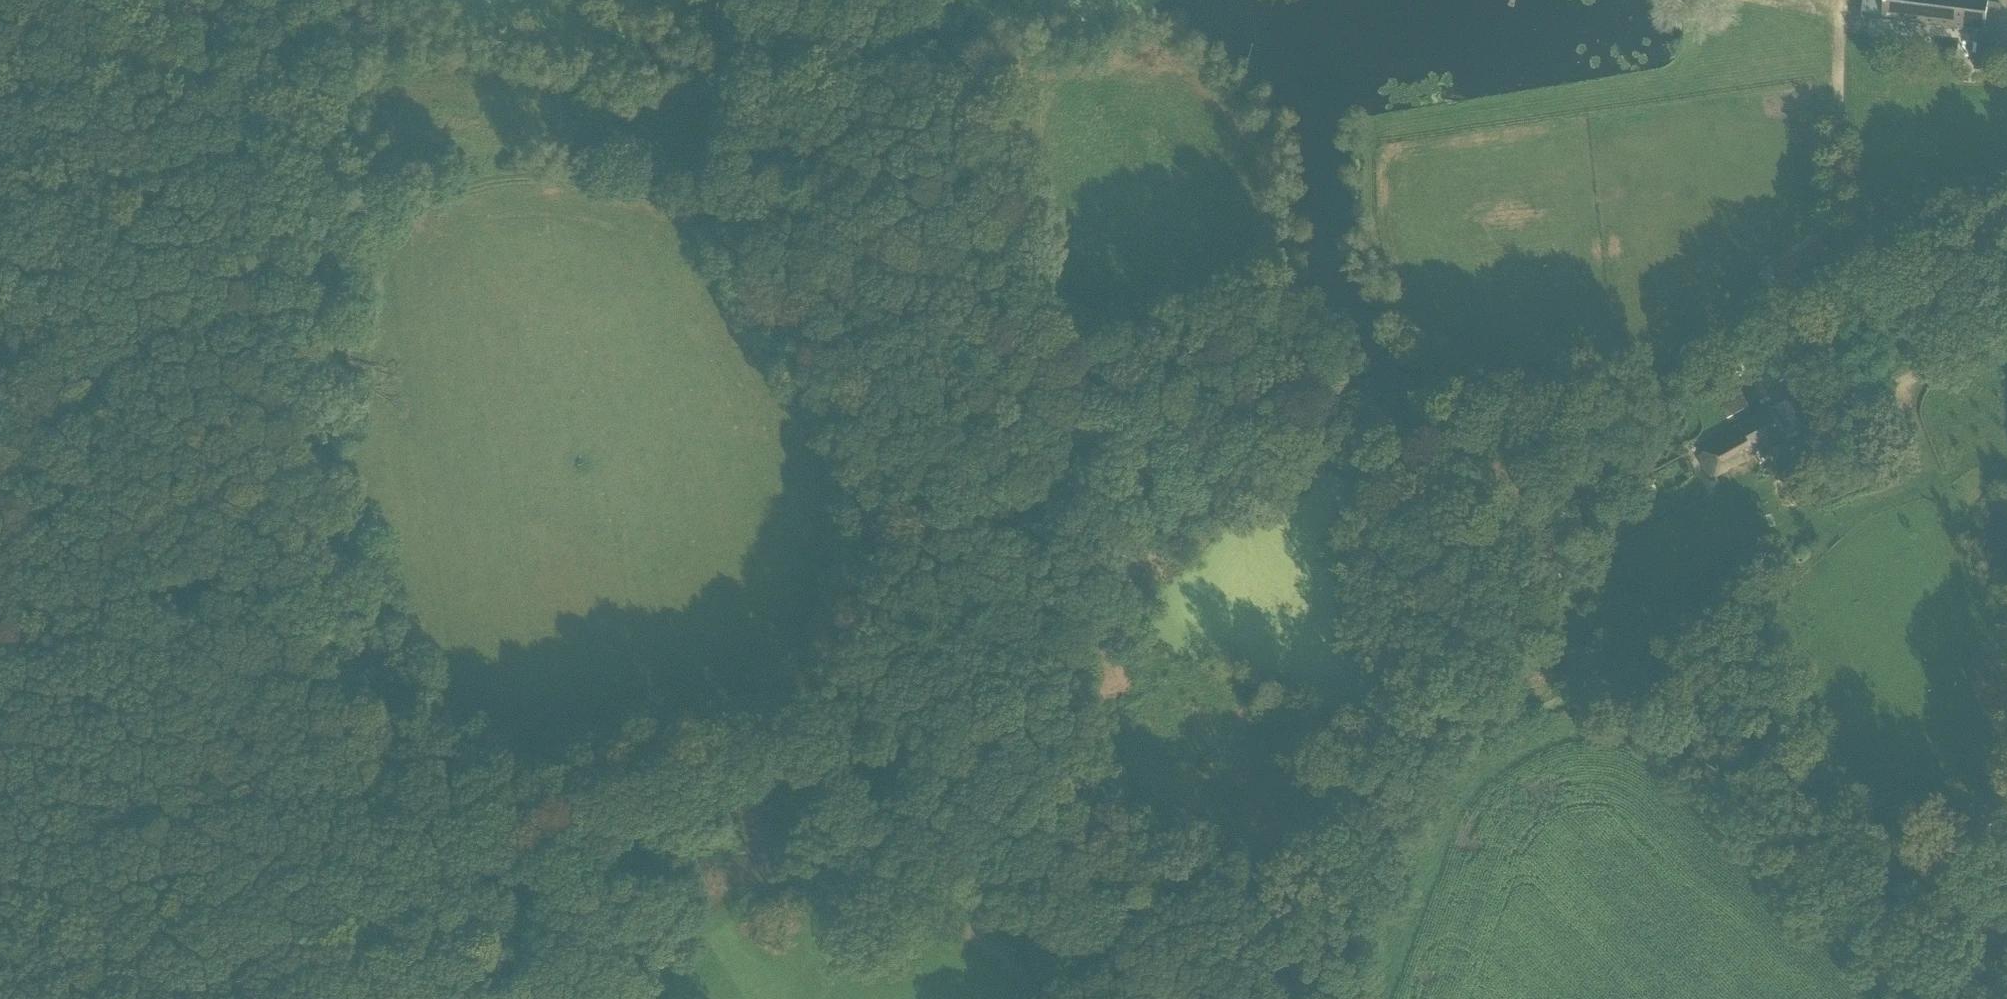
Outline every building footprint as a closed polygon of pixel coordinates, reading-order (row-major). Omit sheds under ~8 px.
[(2002,3),(1979,0),(1888,0),(1885,22),(1975,34),(1970,68),(1993,71),(2002,3)] [(1713,480),(1789,443),(1772,408),(1696,446),(1713,480)]
